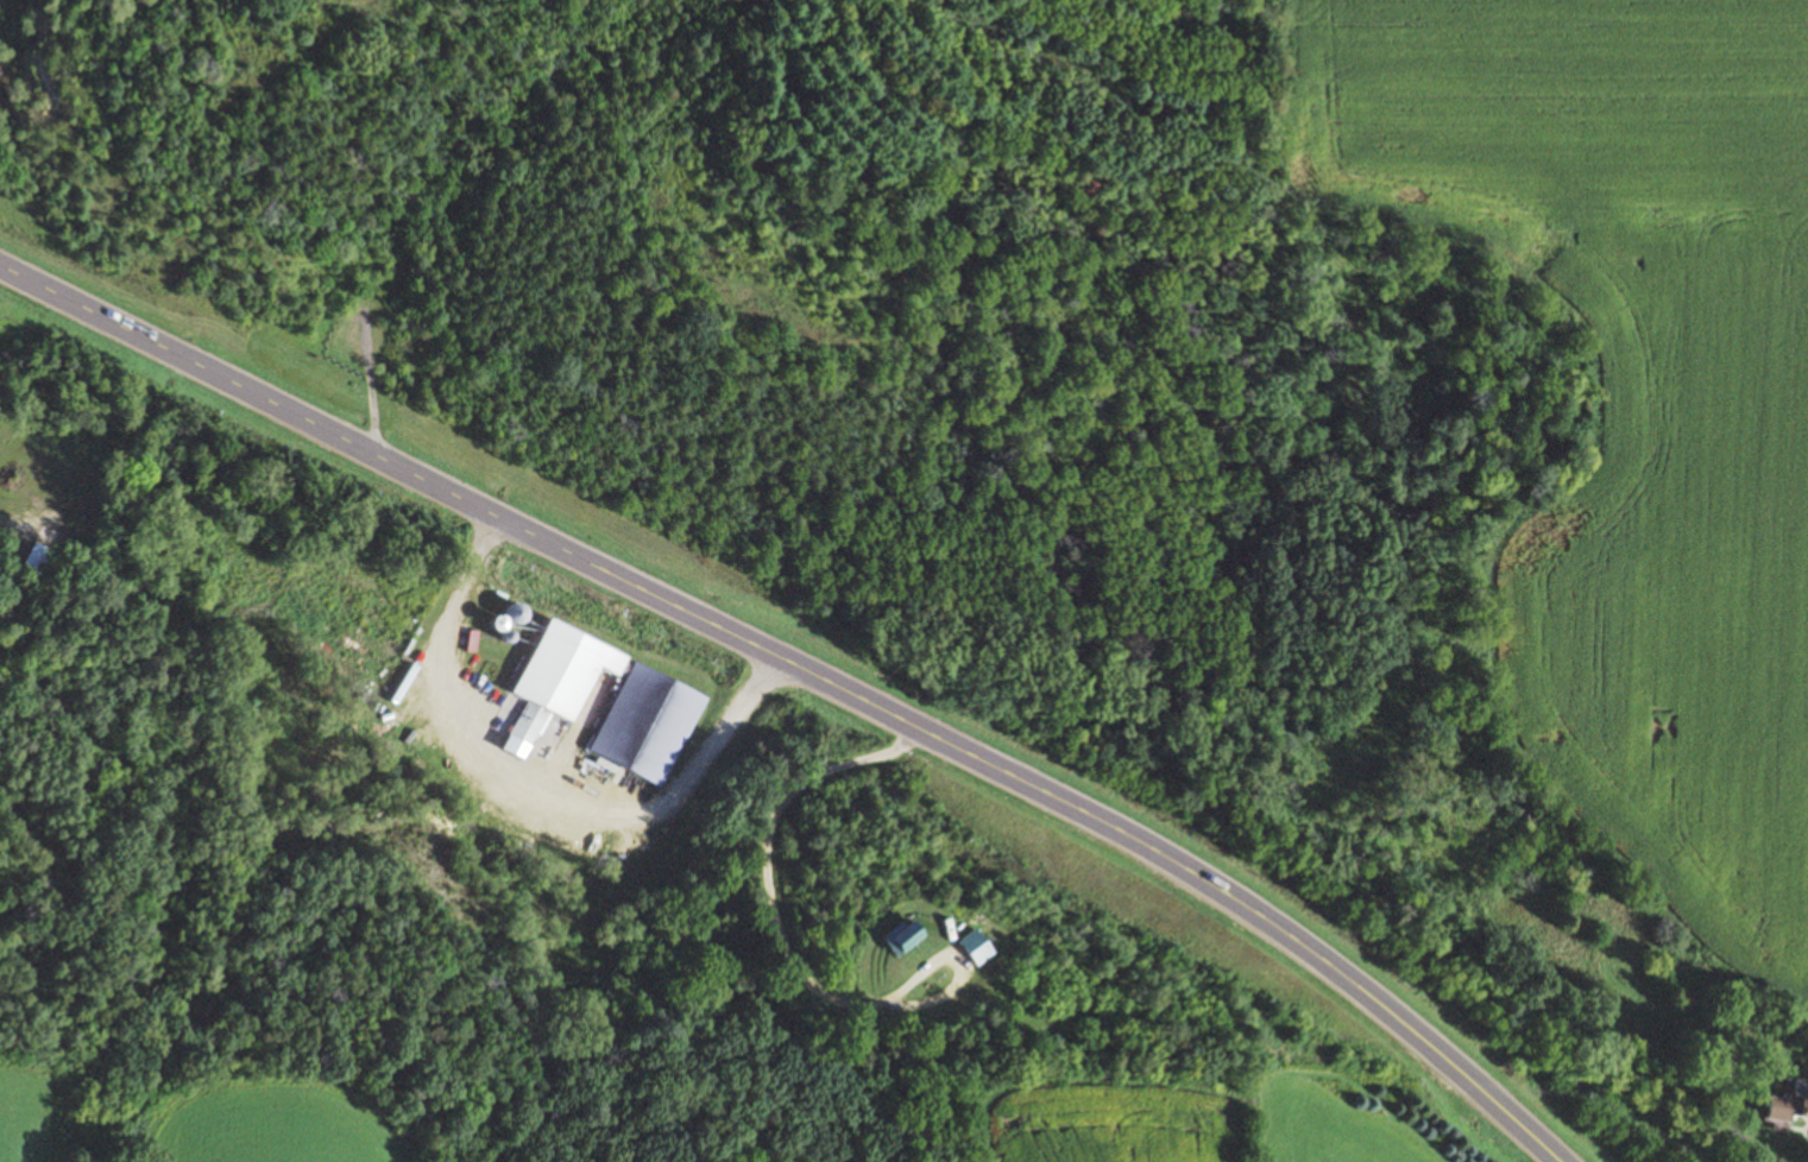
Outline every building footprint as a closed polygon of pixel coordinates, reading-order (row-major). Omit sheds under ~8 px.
[(53,553),(36,544),(23,567),(41,577),(53,553)] [(633,656),(553,620),(519,696),(532,701),(516,738),(529,743),(531,738),(538,741),(549,717),(535,711),(537,706),(581,725),(605,672),(622,680),(633,656)] [(668,787),(710,696),(635,662),(593,752),(668,787)] [(933,935),(918,916),(888,939),(903,958),(933,935)] [(1771,1121),(1806,1121),(1806,1096),(1771,1096),(1771,1121)]
